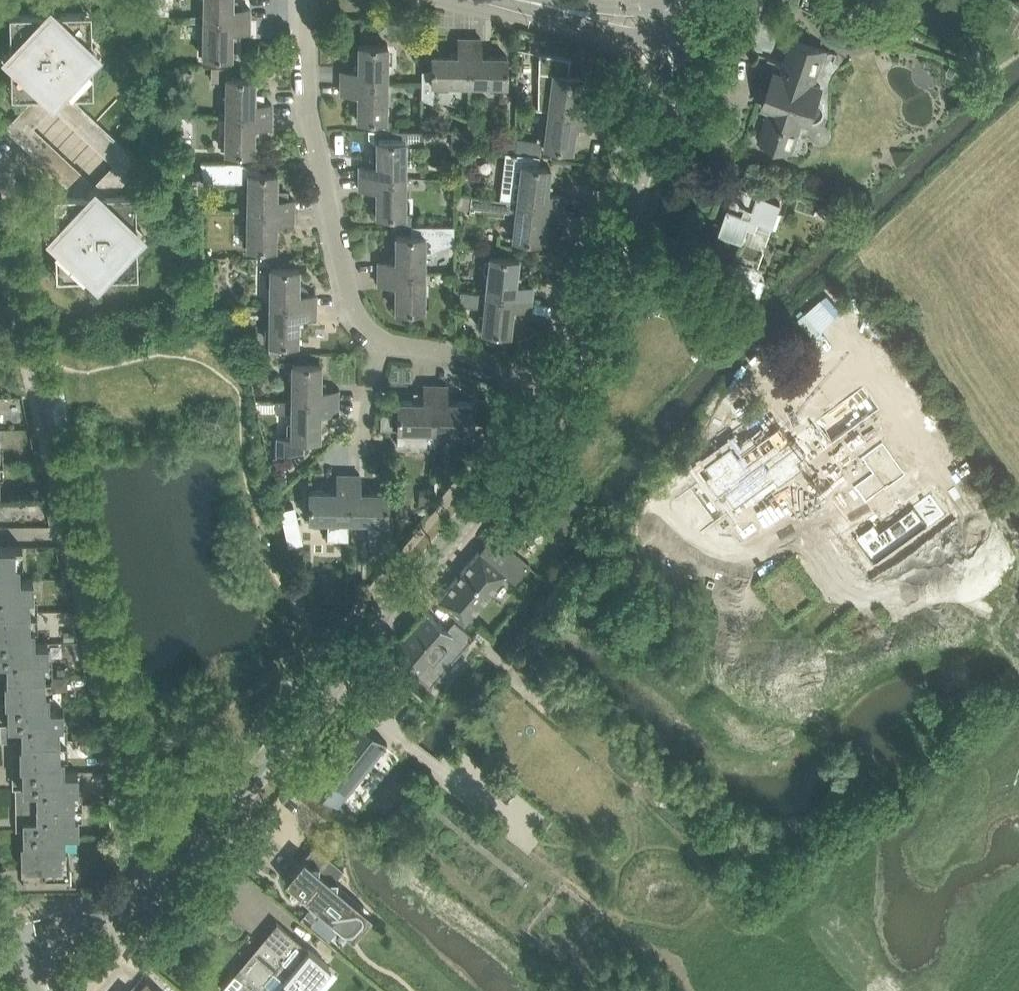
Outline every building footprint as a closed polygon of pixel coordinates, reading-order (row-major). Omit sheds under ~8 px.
[(203,16),(203,18),(250,19),(250,8),(233,7),(233,0),(204,0),(203,16)] [(10,62),(11,96),(45,95),(52,102),(59,95),(93,94),(92,60),(99,53),(92,46),(91,12),(57,13),(50,6),(43,13),(9,14),(10,48),(3,55),(10,62)] [(232,30),(250,30),(250,19),(203,18),(203,21),(203,23),(203,56),(232,56),(232,30)] [(432,71),(422,71),(422,97),(434,102),(434,83),(469,83),(470,37),(458,37),(458,54),(432,54),(432,71)] [(481,54),(481,37),(470,37),(469,83),(507,84),(507,55),(481,54)] [(782,73),(776,70),(764,107),(771,109),(761,138),(792,149),(802,120),(809,122),(810,119),(815,120),(819,119),(822,116),(824,112),(825,108),(824,104),(821,101),(817,98),(821,86),(814,83),(825,49),(794,39),(782,73)] [(341,70),(341,81),(387,82),(388,44),(359,44),(358,70),(341,70)] [(539,52),(538,107),(548,108),(594,114),(596,103),(578,101),(581,75),(568,73),(570,58),(539,52)] [(234,76),(225,76),(224,113),(272,114),(272,103),(260,103),(260,93),(254,93),(254,76),(234,76)] [(357,119),(378,119),(378,129),(378,130),(386,131),(386,129),(387,82),(341,81),(341,92),(358,93),(357,119)] [(548,108),(544,146),(572,149),(576,123),(593,125),(594,114),(548,108)] [(254,126),(272,126),(272,114),(224,113),(224,151),(254,152),(254,126)] [(423,144),(423,130),(386,129),(386,131),(378,130),(378,129),(369,129),(369,137),(374,142),(377,142),(377,156),(372,156),(371,156),(370,157),(369,159),(370,161),(372,161),(372,165),(359,165),(359,177),(406,178),(406,144),(423,144)] [(541,139),(518,138),(517,153),(540,155),(541,139)] [(179,159),(194,159),(194,148),(179,148),(179,159)] [(506,152),(499,198),(563,206),(564,194),(547,192),(550,167),(538,165),(540,155),(517,153),(506,152)] [(204,180),(247,181),(247,209),(294,210),(294,199),(277,198),(277,172),(249,172),(249,162),(200,161),(204,180)] [(175,165),(175,175),(185,175),(185,165),(175,165)] [(376,214),(405,214),(406,178),(359,177),(359,188),(376,188),(376,214)] [(728,206),(720,229),(743,237),(735,260),(758,268),(782,200),(767,195),(759,192),(758,193),(737,185),(733,197),(742,200),(738,210),(729,207),(728,206)] [(55,243),(56,277),(90,276),(97,283),(104,276),(138,275),(137,241),(144,234),(136,227),(136,193),(102,194),(94,187),(87,194),(54,195),(55,229),(48,236),(55,243)] [(563,206),(499,198),(461,193),(459,207),(469,208),(469,210),(504,214),(505,210),(515,212),(512,237),(541,241),(544,215),(562,217),(563,206)] [(276,221),(294,221),(294,210),(247,209),(246,247),(276,247),(276,221)] [(396,260),(378,260),(378,272),(425,272),(425,254),(453,241),(453,225),(411,225),(411,235),(396,234),(396,260)] [(490,255),(486,292),(532,297),(533,286),(516,284),(519,258),(490,255)] [(299,268),(269,267),(269,305),(316,305),(316,294),(299,294),(299,268)] [(395,309),(424,310),(425,272),(378,272),(378,283),(396,283),(395,309)] [(532,297),(486,292),(460,290),(459,305),(484,307),(482,330),(510,333),(513,307),(531,309),(532,297)] [(298,317),(316,317),(316,305),(269,305),(268,342),(298,342),(298,317)] [(321,363),(292,363),(292,400),(338,401),(338,389),(321,389),(321,363)] [(397,443),(434,444),(434,430),(435,430),(436,384),(424,384),(424,401),(398,401),(397,443)] [(447,384),(436,384),(435,430),(473,431),(473,402),(447,401),(447,384)] [(70,420),(63,389),(52,392),(59,423),(70,420)] [(320,412),(338,412),(338,401),(292,400),(276,400),(276,412),(291,412),(291,437),(277,437),(277,451),(304,451),(304,438),(320,438),(320,412)] [(719,485),(712,490),(728,512),(736,507),(744,518),(779,493),(783,499),(812,477),(807,471),(815,465),(807,453),(802,447),(799,450),(787,434),(746,465),(740,457),(713,477),(719,485)] [(883,483),(864,497),(876,513),(914,484),(891,452),(871,467),(883,483)] [(328,539),(348,539),(349,520),(348,520),(349,473),(337,473),(337,491),(309,490),(309,519),(328,519),(328,539)] [(360,491),(360,473),(349,473),(348,520),(349,520),(368,520),(368,535),(382,535),(382,536),(392,536),(393,514),(387,514),(387,491),(360,491)] [(420,490),(419,502),(432,503),(432,490),(420,490)] [(281,509),(284,524),(298,521),(295,506),(281,509)] [(493,534),(437,600),(464,623),(469,617),(468,617),(505,573),(515,581),(529,565),(508,547),(493,534)] [(6,676),(7,702),(0,702),(0,718),(7,718),(7,723),(0,723),(1,740),(21,740),(22,766),(12,766),(13,782),(22,782),(22,787),(15,787),(16,821),(23,820),(24,869),(26,869),(26,876),(24,876),(24,886),(71,885),(71,867),(62,867),(62,852),(66,852),(65,836),(79,836),(77,770),(64,770),(63,706),(49,706),(48,642),(34,642),(33,578),(19,578),(19,547),(22,547),(22,546),(0,546),(0,676),(6,676)] [(392,653),(430,686),(473,635),(454,619),(446,628),(427,611),(418,622),(392,653)] [(337,738),(305,779),(338,804),(387,742),(355,716),(343,731),(347,734),(341,741),(337,738)] [(659,789),(667,781),(660,773),(651,780),(652,781),(647,785),(654,794),(659,789)] [(352,937),(372,914),(333,881),(344,869),(314,844),(284,880),(352,937)] [(304,945),(277,922),(221,988),(225,990),(311,990),(330,968),(310,950),(312,948),(305,943),(304,945)] [(122,990),(158,990),(137,973),(122,990)]
